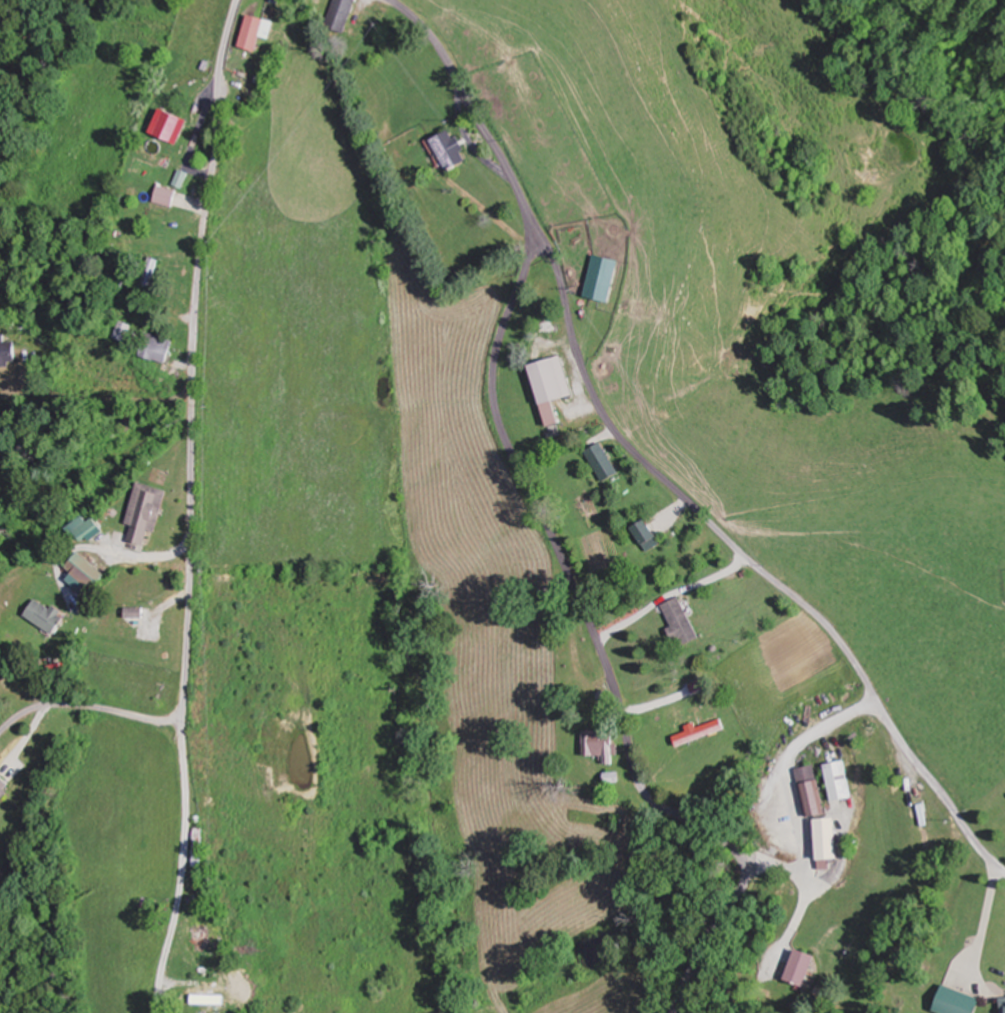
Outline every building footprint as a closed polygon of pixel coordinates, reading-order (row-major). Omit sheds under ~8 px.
[(356,30),(356,0),(334,0),(334,30),(356,30)] [(244,46),(261,51),(270,18),(253,13),(244,46)] [(181,144),(192,120),(165,108),(155,133),(181,144)] [(470,160),(453,129),(434,140),(451,170),(470,160)] [(181,191),(162,185),(157,201),(176,207),(181,191)] [(615,302),(621,260),(595,255),(588,297),(615,302)] [(172,364),(179,340),(150,332),(144,357),(172,364)] [(19,365),(19,343),(0,343),(0,365),(19,365)] [(535,364),(551,427),(565,423),(560,400),(575,396),(565,357),(535,364)] [(622,474),(605,442),(589,451),(605,483),(622,474)] [(160,534),(173,490),(143,482),(131,524),(136,526),(132,540),(150,545),(154,532),(160,534)] [(649,552),(663,544),(649,519),(635,527),(649,552)] [(111,576),(82,552),(70,568),(98,591),(111,576)] [(688,646),(703,640),(685,597),(667,605),(676,628),(674,629),(679,641),(685,639),(688,646)] [(42,598),(29,616),(58,635),(70,618),(42,598)] [(132,608),(132,617),(149,617),(149,608),(132,608)] [(674,712),(675,727),(687,726),(686,712),(674,712)] [(678,733),(680,744),(729,733),(727,722),(678,733)] [(588,730),(588,756),(610,756),(610,764),(619,764),(619,730),(588,730)] [(852,798),(844,761),(825,765),(833,802),(852,798)] [(807,819),(824,815),(814,765),(797,768),(807,819)] [(0,773),(0,798),(13,785),(0,773)] [(839,860),(838,819),(820,819),(821,861),(839,860)] [(819,956),(801,949),(788,980),(806,987),(819,956)] [(184,991),(184,1005),(230,1005),(230,991),(184,991)]
